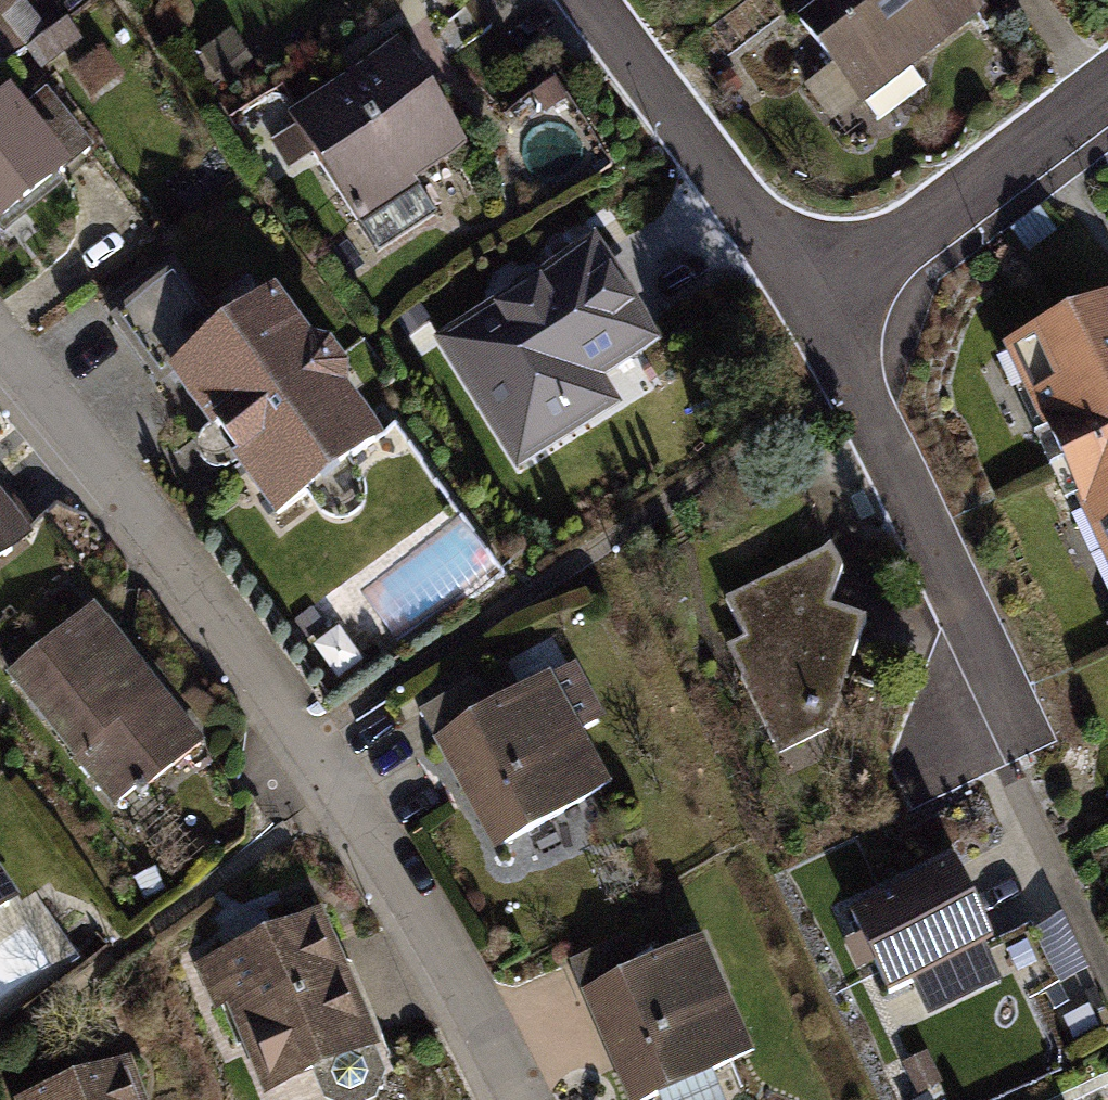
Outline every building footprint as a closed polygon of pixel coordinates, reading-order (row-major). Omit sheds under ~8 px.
[(782,18),(854,118),(980,28),(960,0),(808,0),(782,18)] [(396,34),(281,109),(351,217),(466,141),(396,34)] [(5,79),(0,84),(0,214),(69,157),(61,145),(76,132),(38,83),(19,98),(5,79)] [(588,233),(425,337),(510,466),(613,403),(596,374),(654,340),(588,233)] [(379,430),(269,279),(161,363),(270,515),(379,430)] [(989,341),(1107,595),(1107,286),(989,341)] [(0,503),(0,548),(24,528),(0,503)] [(824,539),(718,594),(736,635),(720,642),(772,752),(825,728),(860,613),(822,601),(837,564),(824,539)] [(0,669),(0,674),(106,805),(196,738),(86,600),(0,669)] [(566,660),(427,736),(485,849),(605,783),(577,729),(600,715),(566,660)] [(952,858),(846,908),(882,990),(988,936),(952,858)] [(11,895),(0,878),(0,902),(11,895)] [(314,905),(188,964),(204,1006),(217,999),(258,1096),(374,1043),(314,905)] [(561,958),(621,1099),(640,1099),(751,1053),(700,932),(630,961),(619,933),(561,958)] [(5,1098),(6,1099),(142,1099),(124,1051),(5,1098)]
